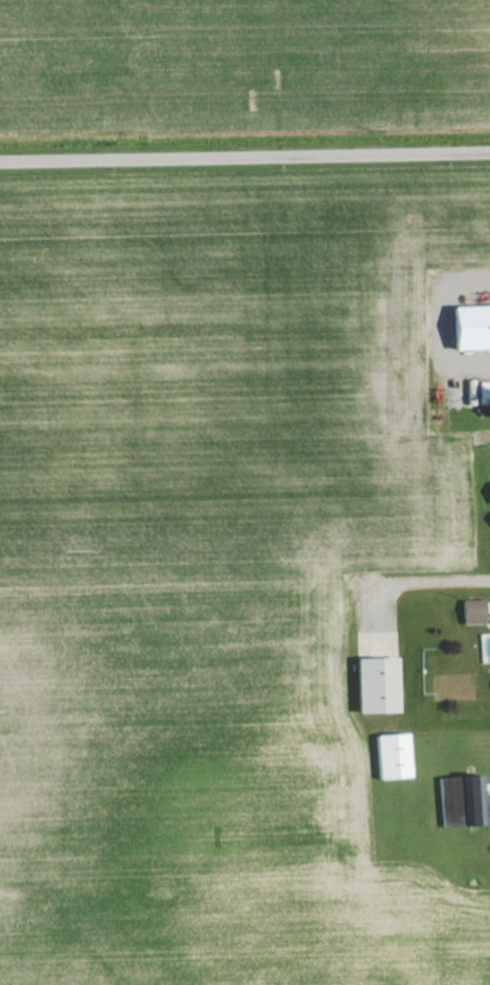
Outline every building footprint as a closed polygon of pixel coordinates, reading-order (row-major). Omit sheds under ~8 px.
[(442,350),(489,349),(489,305),(441,307),(442,350)] [(489,382),(472,382),(472,390),(489,390),(489,382)] [(455,601),(454,625),(479,625),(479,601),(455,601)] [(346,659),(347,714),(388,713),(388,658),(346,659)] [(399,734),(367,736),(369,780),(401,779),(399,734)] [(433,779),(435,821),(443,820),(444,828),(477,826),(474,776),(433,779)]
